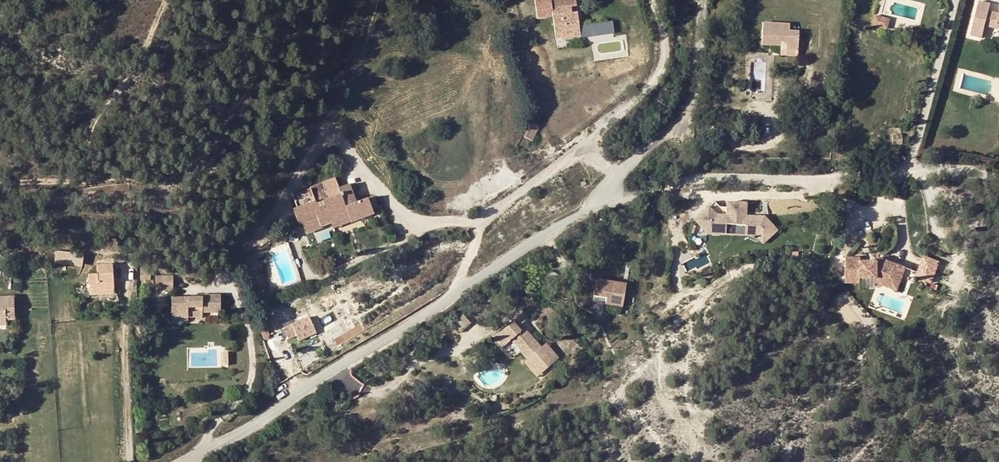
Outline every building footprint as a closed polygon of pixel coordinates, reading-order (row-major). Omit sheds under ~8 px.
[(518,6),(520,21),(553,18),(556,40),(566,39),(567,37),(579,35),(577,14),(572,15),(571,8),(576,7),(575,4),(575,0),(535,0),(536,5),(518,6)] [(998,25),(998,12),(998,14),(988,12),(989,6),(979,3),(971,36),(981,38),(984,27),(995,29),(996,24),(998,25)] [(889,19),(875,15),(872,25),(887,29),(889,19)] [(779,50),(796,50),(797,32),(786,32),(786,24),(759,23),(759,46),(779,47),(779,50)] [(800,107),(800,117),(818,117),(818,107),(816,107),(809,107),(800,107)] [(524,137),(532,141),(539,127),(530,123),(524,137)] [(892,136),(893,144),(901,144),(901,136),(892,136)] [(349,185),(340,189),(336,179),(310,189),(311,191),(297,196),(301,207),(294,211),(300,224),(301,223),(306,234),(321,229),(320,228),(331,223),(348,216),(351,222),(373,214),(374,213),(367,199),(357,204),(349,185)] [(767,243),(780,229),(767,216),(754,220),(749,221),(748,217),(748,204),(729,205),(729,217),(719,217),(711,210),(698,224),(711,237),(730,237),(730,227),(749,226),(749,236),(759,236),(767,243)] [(373,214),(377,224),(383,222),(380,211),(374,213),(373,214)] [(348,216),(331,223),(335,229),(351,222),(348,216)] [(56,260),(81,263),(82,255),(56,252),(56,260)] [(896,287),(903,267),(882,259),(881,263),(876,261),(860,261),(860,258),(845,257),(845,273),(859,273),(859,278),(876,278),(876,280),(896,287)] [(937,262),(923,257),(915,277),(929,283),(937,262)] [(87,275),(89,295),(113,294),(112,265),(96,265),(96,275),(87,275)] [(150,282),(151,271),(141,270),(141,282),(150,282)] [(859,278),(859,273),(845,273),(845,282),(876,283),(894,290),(896,287),(876,280),(876,278),(859,278)] [(156,292),(174,292),(174,277),(156,277),(156,292)] [(592,307),(621,312),(625,290),(596,285),(592,307)] [(187,312),(202,313),(220,313),(221,297),(203,297),(203,299),(172,299),(172,317),(187,318),(187,312)] [(7,327),(7,322),(15,321),(14,298),(0,298),(0,327),(7,327)] [(464,331),(478,320),(470,312),(456,324),(464,331)] [(537,367),(544,374),(559,359),(545,345),(542,348),(526,330),(522,333),(519,330),(522,327),(526,323),(520,317),(495,339),(505,349),(512,343),(529,361),(527,364),(533,371),(537,367)] [(296,337),(299,341),(316,334),(309,318),(283,329),(288,340),(296,337)] [(265,328),(260,331),(265,340),(270,338),(268,334),(265,328)] [(533,371),(540,378),(544,374),(537,367),(533,371)]
